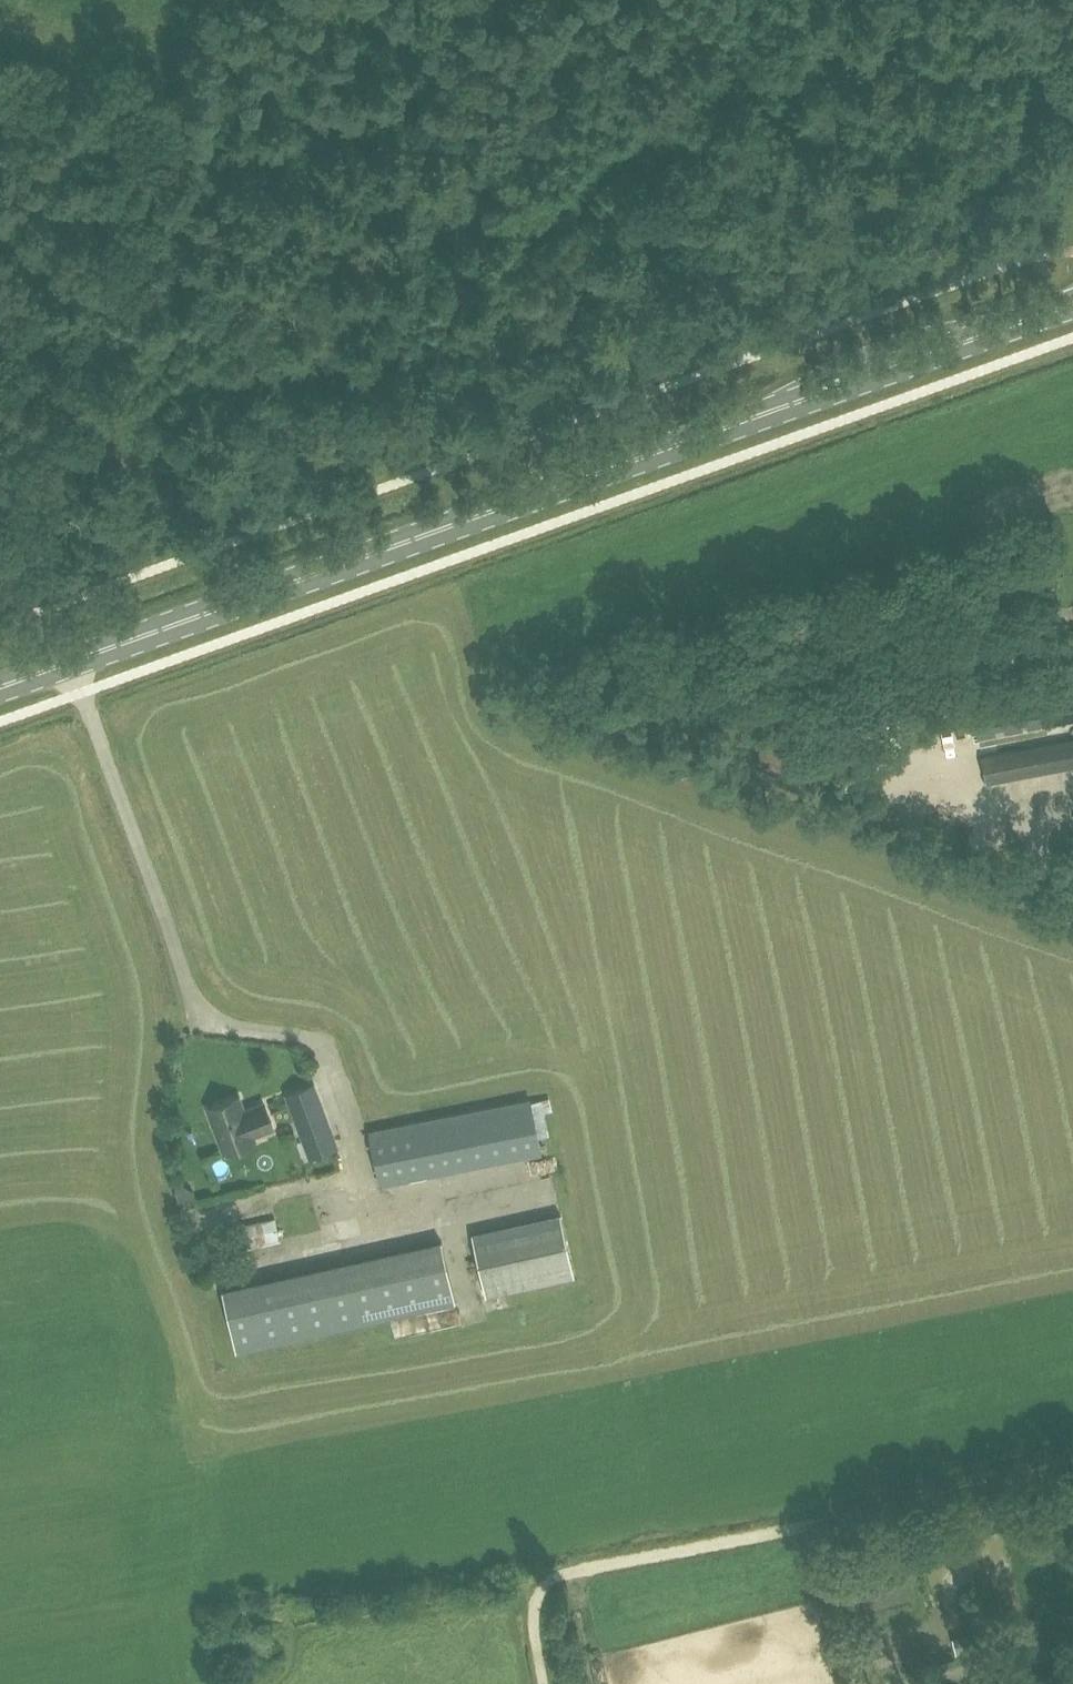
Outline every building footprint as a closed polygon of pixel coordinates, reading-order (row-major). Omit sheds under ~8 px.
[(977,711),(977,710),(926,714),(928,737),(978,733),(979,738),(1072,721),(1072,693),(977,711)] [(991,739),(993,752),(1042,744),(1040,731),(991,739)] [(1069,740),(983,756),(988,783),(1072,767),(1072,739),(1069,740)] [(290,1101),(307,1151),(348,1138),(331,1087),(290,1101)] [(207,1106),(223,1151),(254,1140),(252,1134),(272,1127),(264,1102),(243,1109),(239,1095),(207,1106)] [(541,1152),(538,1137),(549,1134),(545,1116),(544,1116),(541,1099),(531,1101),(531,1100),(370,1132),(380,1184),(541,1152)] [(256,1225),(259,1248),(286,1243),(283,1221),(256,1225)] [(486,1296),(511,1291),(575,1276),(562,1222),(474,1242),(486,1296)] [(444,1249),(224,1298),(237,1353),(456,1305),(444,1249)] [(977,1635),(952,1642),(956,1659),(982,1652),(977,1635)]
